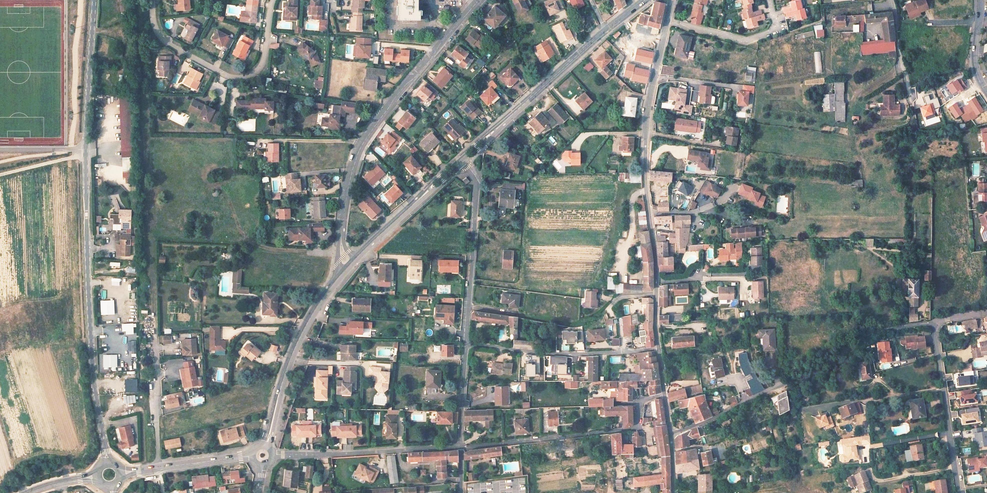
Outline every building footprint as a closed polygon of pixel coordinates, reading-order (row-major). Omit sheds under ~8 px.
[(189,0),(178,0),(179,4),(179,9),(190,9),(189,0)] [(286,19),(297,20),(298,6),(295,6),(295,3),(298,3),(299,0),(292,0),(292,3),(285,2),(285,6),(287,7),(287,10),(286,19)] [(312,5),(314,5),(313,14),(316,14),(316,18),(322,19),(323,6),(320,6),(320,0),(312,0),(312,5)] [(352,9),(354,10),(363,10),(363,5),(365,5),(365,0),(354,0),(354,5),(352,5),(352,9)] [(399,19),(422,19),(422,10),(419,10),(420,0),(399,0),(399,19)] [(517,7),(519,10),(531,3),(530,0),(525,0),(526,2),(517,7)] [(560,0),(554,0),(553,0),(554,2),(546,7),(550,15),(559,11),(558,9),(563,7),(560,0)] [(574,10),(584,5),(581,0),(570,0),(574,10)] [(618,9),(623,5),(625,4),(624,1),(624,0),(614,0),(618,9)] [(696,3),(694,3),(692,11),(693,12),(691,18),(690,23),(699,26),(703,12),(701,11),(703,5),(706,6),(707,0),(697,0),(696,3)] [(744,9),(740,10),(742,20),(746,19),(748,28),(757,26),(756,21),(763,19),(762,15),(759,15),(758,11),(750,13),(747,5),(752,3),(751,0),(741,0),(744,9)] [(806,18),(804,8),(801,9),(799,0),(792,0),(793,1),(790,2),(791,7),(783,9),(784,13),(786,13),(787,18),(796,16),(797,20),(806,18)] [(911,3),(911,5),(908,6),(906,10),(908,18),(919,14),(918,12),(927,9),(924,0),(919,0),(911,3)] [(640,14),(639,21),(659,27),(664,4),(655,1),(651,17),(640,14)] [(243,11),(241,21),(256,23),(257,19),(256,19),(257,7),(248,5),(247,12),(243,11)] [(495,7),(485,18),(495,27),(505,16),(495,7)] [(362,27),(363,10),(354,10),(354,14),(352,14),(352,20),(352,27),(362,27)] [(600,15),(604,21),(611,16),(607,11),(600,15)] [(865,20),(865,22),(881,21),(884,42),(894,41),(891,16),(891,11),(864,14),(865,20)] [(864,14),(836,18),(837,25),(846,24),(845,23),(865,20),(864,14)] [(836,18),(832,18),(833,28),(846,27),(846,24),(837,25),(836,18)] [(190,40),(199,24),(191,19),(189,23),(188,22),(185,26),(189,28),(184,37),(190,40)] [(329,20),(321,19),(320,29),(328,29),(329,20)] [(566,31),(562,22),(553,26),(560,42),(573,36),(569,29),(566,31)] [(822,24),(813,25),(814,38),(823,37),(822,24)] [(465,38),(472,44),(473,43),(480,48),(487,39),(481,34),(480,35),(472,29),(465,38)] [(211,40),(222,46),(222,45),(229,48),(234,40),(226,37),(227,35),(217,30),(211,40)] [(691,38),(679,35),(674,55),(686,57),(691,38)] [(240,40),(235,48),(236,49),(234,54),(242,58),(249,45),(252,40),(243,36),(241,40),(240,40)] [(369,37),(357,37),(357,44),(359,44),(358,55),(370,56),(371,45),(368,45),(369,37)] [(301,41),(297,48),(302,52),(302,53),(310,57),(312,60),(319,56),(316,50),(312,48),(311,48),(309,47),(309,46),(301,41)] [(553,54),(548,45),(547,45),(545,41),(535,46),(537,50),(537,51),(542,60),(553,54)] [(884,42),(862,44),(863,57),(896,53),(895,49),(894,41),(884,42)] [(455,59),(460,63),(464,66),(469,59),(471,57),(467,54),(458,46),(452,53),(450,55),(455,59)] [(628,49),(622,47),(620,53),(625,57),(626,57),(628,49)] [(409,61),(409,49),(401,49),(401,53),(393,53),(393,48),(385,48),(384,59),(392,60),(401,61),(401,60),(409,61)] [(611,59),(605,51),(595,59),(602,67),(604,68),(600,71),(606,77),(611,72),(608,68),(611,65),(608,62),(611,59)] [(168,70),(168,61),(169,61),(169,56),(160,56),(160,61),(159,61),(158,69),(160,69),(160,76),(168,76),(168,70)] [(589,62),(583,66),(587,71),(592,66),(589,62)] [(661,72),(670,74),(672,65),(662,64),(661,72)] [(745,81),(755,81),(755,66),(745,66),(745,81)] [(189,76),(185,83),(195,88),(199,81),(198,81),(202,73),(192,67),(187,75),(189,76)] [(384,80),(386,69),(367,67),(365,83),(366,83),(366,88),(375,89),(376,79),(384,80)] [(518,77),(510,68),(501,77),(507,84),(509,85),(513,80),(514,81),(518,77)] [(441,88),(452,76),(445,70),(440,76),(438,75),(433,81),(441,88)] [(323,81),(316,80),(315,87),(322,88),(323,81)] [(417,93),(424,99),(428,95),(432,97),(437,91),(427,82),(424,85),(417,93)] [(843,101),(843,82),(833,82),(834,94),(834,101),(843,101)] [(748,92),(754,92),(754,86),(743,84),(743,91),(739,91),(738,104),(748,105),(748,92)] [(679,113),(691,114),(692,105),(684,104),(686,88),(664,85),(662,97),(674,99),(673,108),(680,109),(679,113)] [(710,86),(700,85),(699,95),(700,95),(699,102),(709,103),(710,96),(710,95),(708,95),(710,86)] [(498,96),(491,88),(481,97),(488,105),(492,102),(497,97),(498,96)] [(584,93),(577,100),(584,108),(591,101),(584,93)] [(128,94),(119,94),(122,151),(130,151),(128,94)] [(834,94),(821,95),(822,111),(835,111),(834,101),(834,94)] [(893,109),(893,107),(893,96),(883,97),(883,107),(883,110),(880,110),(880,117),(899,116),(899,109),(893,109)] [(635,98),(625,97),(624,108),(621,108),(621,114),(633,116),(635,98)] [(237,101),(237,109),(251,109),(251,108),(265,108),(265,109),(274,109),(274,101),(265,101),(265,99),(252,99),(252,101),(237,101)] [(330,118),(323,117),(322,124),(328,124),(328,126),(340,128),(341,123),(339,122),(339,119),(340,115),(344,115),(345,111),(355,112),(357,102),(342,100),(341,105),(334,104),(333,114),(331,114),(330,118)] [(481,111),(475,106),(474,106),(468,100),(461,107),(468,114),(469,113),(473,118),(481,111)] [(190,109),(201,114),(199,117),(211,122),(214,114),(218,116),(220,112),(193,101),(190,109)] [(835,111),(835,122),(845,122),(843,101),(834,101),(835,111)] [(556,104),(548,111),(560,124),(568,117),(556,104)] [(201,114),(190,109),(188,113),(199,117),(201,114)] [(414,118),(407,111),(398,121),(406,128),(414,118)] [(548,122),(539,112),(529,121),(538,131),(548,122)] [(702,123),(682,120),(681,128),(686,129),(686,132),(697,133),(697,131),(701,131),(702,123)] [(461,129),(458,126),(453,121),(445,128),(451,134),(453,132),(458,139),(466,132),(462,128),(461,129)] [(737,146),(740,128),(730,127),(728,136),(727,144),(737,146)] [(400,138),(392,131),(389,135),(387,133),(381,141),(387,147),(386,149),(390,152),(394,147),(394,146),(400,138)] [(438,142),(431,134),(420,144),(427,152),(438,142)] [(633,137),(622,136),(622,151),(632,151),(633,137)] [(278,162),(278,145),(268,145),(268,151),(268,162),(278,162)] [(705,152),(687,149),(686,157),(696,158),(697,159),(696,165),(700,165),(709,166),(710,161),(706,161),(707,157),(704,156),(705,152)] [(567,162),(572,162),(572,164),(580,164),(580,154),(572,153),(572,152),(567,151),(564,155),(564,160),(567,162)] [(519,157),(511,154),(507,166),(515,169),(519,157)] [(411,156),(403,163),(412,173),(416,169),(417,170),(420,167),(411,156)] [(122,157),(123,176),(131,176),(131,157),(122,157)] [(365,178),(372,185),(385,173),(377,165),(371,171),(372,172),(365,178)] [(649,180),(671,180),(671,176),(682,177),(683,173),(671,172),(649,170),(649,171),(649,180)] [(628,173),(628,172),(618,172),(619,182),(641,181),(641,173),(628,173)] [(295,173),(285,174),(286,181),(290,180),(291,192),(301,191),(299,179),(296,180),(295,173)] [(327,186),(326,174),(316,175),(316,180),(312,180),(312,188),(327,186)] [(381,182),(372,190),(377,195),(392,180),(386,174),(379,180),(381,182)] [(681,179),(676,189),(686,195),(691,185),(681,179)] [(705,180),(699,191),(704,194),(705,192),(707,193),(711,195),(712,194),(713,195),(717,197),(722,187),(717,184),(716,186),(705,180)] [(978,200),(986,199),(986,191),(986,182),(977,183),(978,200)] [(759,193),(751,190),(752,188),(742,184),(738,193),(748,197),(748,198),(756,201),(755,204),(761,206),(765,196),(759,194),(759,193)] [(395,185),(384,195),(391,203),(402,193),(395,185)] [(501,195),(500,206),(513,207),(513,205),(515,191),(503,189),(503,195),(501,195)] [(380,210),(367,195),(359,202),(366,210),(365,211),(372,218),(380,210)] [(315,217),(326,217),(324,196),(313,197),(315,217)] [(459,217),(459,201),(449,200),(448,216),(459,217)] [(359,202),(357,204),(364,212),(365,211),(366,210),(359,202)] [(289,209),(279,209),(279,224),(287,224),(286,218),(290,218),(289,209)] [(130,236),(129,210),(118,210),(118,216),(114,216),(114,215),(109,215),(109,219),(112,219),(112,225),(120,224),(120,228),(124,228),(125,233),(120,233),(120,234),(114,234),(114,238),(121,238),(120,245),(120,255),(129,255),(130,245),(125,244),(125,238),(130,239),(130,236)] [(981,229),(979,232),(985,235),(986,233),(986,232),(986,216),(986,215),(976,219),(978,226),(980,226),(981,229)] [(654,222),(654,223),(672,222),(672,223),(671,224),(671,225),(670,227),(674,227),(673,221),(673,218),(671,218),(671,216),(653,216),(654,222)] [(691,223),(690,216),(681,216),(674,216),(675,228),(682,228),(682,224),(691,223)] [(310,228),(292,229),(292,240),(303,240),(303,243),(313,243),(312,236),(310,236),(310,232),(324,232),(324,222),(310,223),(310,228)] [(742,227),(732,228),(732,237),(762,236),(761,225),(755,225),(755,226),(751,226),(751,225),(742,226),(742,227)] [(675,228),(675,233),(655,230),(655,234),(656,242),(661,241),(667,241),(676,241),(676,245),(679,247),(685,247),(685,245),(688,241),(690,228),(682,228),(675,228)] [(648,230),(639,231),(640,244),(644,287),(643,287),(643,291),(649,290),(649,289),(650,290),(652,288),(652,259),(651,252),(650,245),(648,230)] [(865,240),(865,249),(873,249),(873,240),(865,240)] [(667,256),(667,241),(661,241),(656,242),(657,256),(667,256)] [(725,248),(720,248),(720,259),(729,259),(729,257),(737,256),(738,258),(743,258),(743,242),(737,242),(737,248),(733,248),(733,242),(725,243),(725,248)] [(752,256),(753,265),(763,264),(762,247),(754,248),(754,256),(752,256)] [(513,250),(504,249),(504,254),(503,261),(503,266),(511,267),(512,255),(513,250)] [(673,270),(672,255),(667,256),(657,256),(658,265),(659,270),(673,270)] [(421,259),(410,259),(409,276),(420,276),(421,259)] [(736,259),(736,266),(721,267),(721,272),(726,272),(742,271),(741,259),(736,259)] [(458,270),(458,261),(439,260),(438,271),(451,271),(451,269),(458,270)] [(390,265),(379,264),(379,273),(380,273),(380,281),(389,281),(390,265)] [(238,299),(239,286),(240,275),(225,274),(224,280),(233,281),(232,299),(238,299)] [(914,305),(917,306),(918,279),(908,278),(908,289),(908,296),(909,296),(909,305),(914,305)] [(762,282),(752,282),(752,291),(754,291),(754,299),(762,299),(762,282)] [(687,283),(674,284),(674,292),(674,293),(688,293),(687,283)] [(643,287),(623,284),(624,293),(643,291),(643,287)] [(667,284),(659,286),(660,295),(659,295),(659,305),(666,306),(666,294),(670,294),(673,294),(673,292),(674,292),(674,284),(673,284),(667,284)] [(733,287),(718,287),(718,298),(733,298),(733,287)] [(595,291),(586,291),(585,307),(597,308),(597,300),(595,300),(595,291)] [(278,316),(278,293),(265,293),(265,304),(267,304),(267,315),(278,316)] [(520,295),(503,293),(502,301),(510,302),(510,306),(518,307),(520,295)] [(369,300),(352,298),(351,309),(368,310),(369,300)] [(113,301),(99,302),(100,316),(113,315),(113,301)] [(454,305),(437,304),(436,314),(445,315),(445,318),(445,323),(454,323),(454,305)] [(646,309),(644,309),(644,322),(652,322),(653,304),(647,304),(646,309)] [(471,313),(471,319),(509,324),(508,316),(473,311),(471,313)] [(681,321),(681,313),(668,315),(669,322),(681,321)] [(917,321),(917,314),(914,314),(909,314),(909,322),(912,321),(917,321)] [(629,316),(630,326),(638,324),(637,315),(629,316)] [(669,322),(668,315),(659,315),(659,321),(659,323),(669,322)] [(531,349),(532,341),(517,340),(517,333),(516,333),(517,317),(508,316),(509,324),(509,333),(513,333),(513,343),(513,345),(519,347),(531,349)] [(631,336),(630,326),(629,316),(622,316),(623,326),(624,337),(631,336)] [(966,329),(977,327),(976,319),(962,321),(962,324),(965,324),(966,329)] [(362,321),(349,321),(349,324),(346,324),(346,325),(339,325),(339,333),(345,333),(346,330),(348,330),(348,329),(351,330),(351,333),(361,333),(362,321)] [(639,330),(639,336),(646,335),(653,333),(652,330),(652,322),(644,322),(644,325),(645,330),(639,330)] [(774,328),(759,329),(760,335),(763,335),(764,348),(775,348),(774,328)] [(598,339),(605,339),(604,329),(588,331),(589,340),(598,339)] [(566,330),(562,331),(562,339),(565,339),(565,343),(573,342),(573,339),(576,339),(576,342),(583,341),(582,331),(572,331),(566,331),(566,330)] [(219,332),(211,332),(210,347),(215,347),(215,350),(225,350),(226,341),(219,341),(219,332)] [(646,335),(639,336),(640,342),(646,342),(646,347),(654,346),(653,340),(654,339),(653,333),(646,335)] [(699,334),(670,337),(671,346),(700,344),(699,334)] [(915,336),(904,338),(900,338),(899,339),(900,345),(902,346),(905,345),(906,347),(912,346),(912,345),(916,344),(916,347),(925,346),(924,336),(916,337),(915,336)] [(196,339),(187,339),(187,347),(183,347),(183,355),(197,354),(196,339)] [(979,341),(979,347),(971,348),(972,356),(981,355),(980,354),(980,350),(986,349),(986,340),(979,341)] [(887,343),(877,345),(880,357),(882,356),(883,359),(884,363),(893,362),(891,352),(889,353),(887,343)] [(247,344),(242,350),(246,354),(246,355),(252,360),(260,350),(255,346),(253,349),(247,344)] [(343,351),(343,354),(338,353),(337,359),(357,360),(357,352),(356,352),(356,346),(342,345),(342,351),(343,351)] [(454,346),(444,346),(444,357),(453,357),(454,346)] [(657,367),(657,362),(655,362),(655,356),(651,356),(651,351),(648,352),(649,368),(657,367)] [(648,352),(637,353),(638,360),(640,360),(641,369),(642,369),(649,368),(648,352)] [(116,367),(116,356),(102,356),(103,368),(116,367)] [(588,381),(597,380),(598,356),(588,356),(588,372),(588,381)] [(713,378),(724,375),(720,356),(709,358),(713,378)] [(872,378),(870,361),(860,362),(863,379),(872,378)] [(502,373),(511,374),(512,364),(504,362),(503,364),(495,363),(493,373),(502,374),(502,373)] [(185,370),(187,380),(187,382),(188,382),(189,388),(198,386),(197,380),(198,380),(197,379),(196,368),(195,368),(194,363),(185,364),(186,370),(185,370)] [(380,367),(369,366),(368,374),(376,375),(378,375),(378,381),(377,380),(376,386),(379,389),(383,389),(386,387),(386,381),(388,381),(389,371),(380,370),(380,367)] [(642,375),(641,379),(645,379),(645,381),(647,381),(647,379),(649,379),(658,378),(657,367),(649,368),(642,369),(642,373),(642,375)] [(316,376),(317,376),(317,394),(319,395),(325,395),(326,394),(327,369),(316,369),(316,376)] [(346,370),(344,370),(343,380),(337,380),(336,393),(342,393),(342,392),(350,392),(350,388),(355,388),(355,372),(354,370),(346,370)] [(973,370),(964,372),(965,376),(958,377),(959,386),(975,383),(974,376),(974,375),(973,370)] [(439,387),(439,371),(427,371),(426,387),(439,387)] [(378,375),(376,375),(375,387),(378,390),(383,391),(387,388),(388,381),(386,381),(386,387),(383,389),(379,389),(376,386),(377,380),(378,381),(378,375)] [(317,376),(316,376),(316,397),(326,397),(326,394),(325,395),(319,395),(317,394),(317,376)] [(658,378),(649,379),(650,385),(649,385),(650,395),(660,393),(658,378)] [(636,388),(641,388),(641,379),(628,380),(628,388),(630,388),(636,388)] [(138,380),(124,380),(124,392),(139,392),(138,380)] [(601,380),(601,387),(610,387),(616,386),(616,391),(611,391),(611,399),(614,401),(619,400),(620,387),(628,388),(628,380),(619,380),(601,380)] [(506,386),(494,386),(494,403),(507,403),(506,386)] [(694,394),(692,386),(667,392),(668,401),(694,394)] [(619,400),(632,400),(630,388),(628,388),(620,387),(619,400)] [(971,390),(962,391),(962,396),(961,397),(962,404),(977,402),(976,394),(972,395),(971,390)] [(787,391),(777,396),(779,415),(790,410),(787,391)] [(177,393),(162,396),(163,400),(162,401),(163,408),(174,406),(173,399),(178,398),(177,393)] [(696,402),(705,400),(703,394),(694,396),(696,400),(696,402)] [(687,397),(688,405),(696,402),(696,400),(694,396),(687,397)] [(779,415),(777,396),(771,398),(779,415)] [(679,400),(680,407),(688,405),(687,397),(679,400)] [(727,399),(730,406),(737,403),(734,397),(727,399)] [(661,399),(655,398),(658,419),(665,419),(661,399)] [(922,399),(910,401),(912,418),(924,416),(922,399)] [(703,419),(718,413),(716,408),(709,410),(705,400),(696,402),(703,419)] [(702,419),(703,419),(696,402),(688,405),(688,407),(695,422),(702,419)] [(618,414),(622,414),(623,422),(623,427),(629,427),(632,424),(631,405),(612,405),(604,405),(605,414),(618,414)] [(852,405),(838,410),(842,419),(851,415),(851,414),(855,412),(852,405)] [(979,407),(965,409),(966,415),(962,415),(963,424),(978,421),(977,413),(980,413),(979,407)] [(486,410),(465,410),(464,424),(469,423),(469,420),(493,419),(492,409),(486,409),(486,410)] [(457,412),(437,411),(435,423),(456,423),(457,412)] [(558,411),(548,412),(549,425),(559,424),(558,411)] [(394,417),(384,416),(384,425),(386,425),(385,439),(395,439),(395,425),(394,424),(394,417)] [(834,426),(830,417),(825,419),(822,420),(820,417),(815,419),(819,428),(824,427),(825,430),(834,426)] [(527,418),(514,419),(515,432),(528,431),(527,418)] [(659,421),(656,422),(661,457),(670,455),(670,454),(666,424),(665,419),(658,419),(659,421)] [(571,422),(573,431),(581,430),(580,420),(571,422)] [(301,426),(292,425),(291,435),(296,435),(300,435),(300,437),(305,437),(310,437),(311,435),(315,435),(320,436),(320,426),(311,426),(311,422),(306,422),(301,422),(301,426)] [(341,426),(332,426),(331,436),(336,436),(341,436),(341,438),(346,438),(351,438),(351,436),(355,436),(360,436),(360,426),(351,426),(351,423),(346,422),(341,422),(341,426)] [(248,434),(245,424),(230,429),(229,428),(224,430),(227,440),(232,438),(232,437),(241,434),(242,436),(248,434)] [(119,427),(122,441),(123,441),(124,447),(134,444),(132,438),(129,425),(119,427)] [(688,439),(699,437),(696,427),(690,430),(677,435),(675,438),(675,448),(688,446),(689,446),(688,439)] [(972,429),(973,434),(974,434),(975,434),(976,438),(977,448),(986,446),(986,432),(981,433),(980,428),(972,429)] [(620,444),(619,433),(610,434),(612,453),(624,452),(632,451),(632,446),(640,446),(640,436),(634,436),(631,436),(632,443),(620,444)] [(862,444),(861,436),(841,439),(840,440),(840,443),(842,443),(842,446),(843,446),(845,448),(846,453),(844,455),(843,455),(842,455),(840,457),(841,460),(843,462),(847,461),(850,458),(852,458),(854,459),(858,459),(858,454),(856,454),(855,449),(855,445),(862,444)] [(178,443),(166,444),(167,452),(179,450),(178,443)] [(922,450),(921,443),(909,445),(909,448),(904,449),(906,460),(911,459),(921,458),(919,450),(922,450)] [(464,459),(502,454),(501,446),(469,450),(464,452),(464,459)] [(633,458),(642,458),(640,446),(632,446),(632,451),(632,458),(633,458)] [(697,459),(695,449),(689,450),(689,460),(697,459)] [(445,459),(458,459),(457,450),(444,451),(445,459)] [(689,450),(675,451),(675,463),(689,460),(689,450)] [(709,450),(700,453),(701,458),(703,465),(712,463),(709,450)] [(430,460),(437,459),(445,459),(444,451),(414,452),(407,453),(408,461),(412,460),(430,460)] [(394,455),(386,456),(389,483),(397,483),(394,455)] [(661,457),(662,475),(670,475),(670,455),(661,457)] [(967,460),(969,469),(979,468),(986,467),(986,465),(986,457),(985,457),(985,459),(978,460),(977,458),(967,460)] [(677,472),(699,468),(697,459),(689,460),(675,463),(675,471),(677,472)] [(366,467),(360,463),(355,472),(361,475),(360,476),(364,478),(369,480),(370,478),(373,480),(378,471),(370,467),(368,470),(365,468),(366,467)] [(436,466),(437,477),(446,477),(445,464),(436,466)] [(314,467),(307,466),(306,477),(312,478),(314,467)] [(296,470),(284,469),(282,485),(294,486),(296,470)] [(230,471),(230,473),(232,473),(234,472),(235,479),(235,483),(245,482),(245,478),(240,478),(239,470),(230,471)] [(614,489),(622,489),(622,471),(614,471),(614,489)] [(864,471),(863,472),(846,480),(851,489),(859,485),(859,486),(862,492),(865,492),(873,489),(864,471)] [(469,481),(477,480),(476,472),(468,473),(469,481)] [(712,474),(698,474),(698,490),(712,489),(712,474)] [(212,475),(192,478),(192,480),(193,489),(213,486),(212,475)] [(660,483),(661,489),(663,489),(663,492),(670,492),(670,475),(662,475),(633,477),(633,485),(660,483)] [(935,481),(936,492),(947,492),(945,479),(935,481)] [(894,492),(905,492),(908,492),(906,480),(899,481),(900,488),(893,489),(894,492)]
